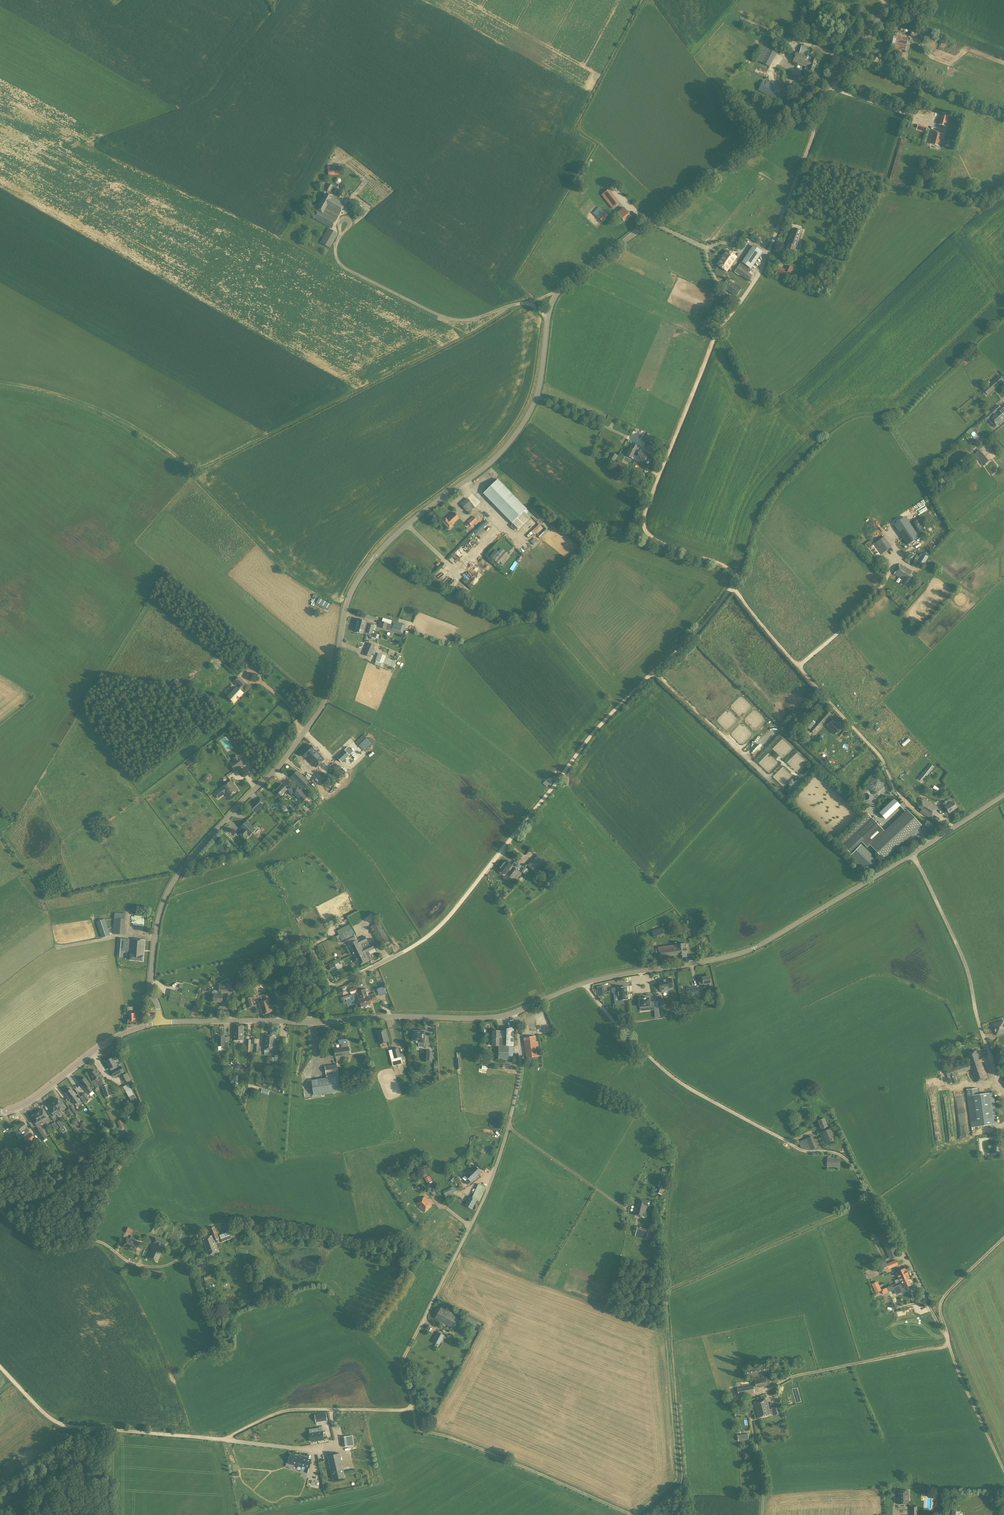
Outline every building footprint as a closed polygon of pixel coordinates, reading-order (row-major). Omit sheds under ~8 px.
[(897,38),(891,36),(889,45),(895,47),(895,48),(905,50),(908,38),(897,36),(897,38)] [(769,67),(776,53),(762,46),(755,60),(769,67)] [(792,63),(809,68),(808,71),(813,72),(817,58),(812,57),(808,56),(810,48),(801,46),(799,53),(796,53),(792,63)] [(758,91),(764,94),(769,83),(763,80),(758,91)] [(776,86),(770,97),(777,100),(782,89),(776,86)] [(941,112),(938,124),(946,127),(949,115),(941,112)] [(910,127),(910,129),(925,133),(927,128),(917,125),(916,129),(910,127)] [(946,139),(945,141),(942,140),(943,134),(933,131),(929,143),(940,146),(944,148),(945,146),(949,147),(951,140),(946,139)] [(327,166),(328,176),(343,174),(341,164),(327,166)] [(333,186),(329,184),(325,190),(330,192),(333,186)] [(332,229),(346,204),(332,197),(327,193),(318,210),(313,219),(332,229)] [(613,207),(620,201),(617,198),(610,203),(613,207)] [(601,209),(595,216),(602,222),(608,215),(601,209)] [(624,222),(631,217),(627,211),(623,213),(621,210),(618,213),(624,222)] [(802,231),(793,227),(787,244),(788,244),(786,251),(792,253),(794,249),(795,247),(793,246),(794,242),(798,244),(802,231)] [(320,243),(330,248),(338,233),(328,228),(320,243)] [(751,268),(763,252),(754,246),(743,263),(751,268)] [(736,257),(726,250),(717,264),(727,271),(736,257)] [(741,263),(736,270),(745,276),(750,280),(752,276),(748,273),(750,270),(741,263)] [(741,289),(727,279),(722,287),(731,293),(736,297),(741,289)] [(709,317),(713,319),(715,316),(717,318),(722,312),(714,307),(710,313),(714,316),(711,315),(709,317)] [(997,388),(1000,385),(998,383),(1002,379),(999,375),(984,389),(988,395),(997,388)] [(997,412),(995,409),(988,414),(991,417),(990,418),(997,425),(1003,419),(1003,418),(1001,415),(1002,415),(1001,414),(1000,415),(997,412)] [(644,435),(642,434),(644,431),(636,427),(635,429),(634,429),(633,431),(642,435),(641,436),(643,437),(641,440),(645,442),(646,442),(648,443),(650,439),(644,436),(644,435)] [(639,451),(636,449),(638,446),(633,444),(631,448),(627,456),(632,458),(633,455),(637,456),(635,460),(643,465),(648,455),(639,451)] [(977,453),(975,455),(982,463),(982,462),(984,465),(989,461),(979,450),(976,453),(977,453)] [(613,463),(617,455),(612,453),(608,460),(613,463)] [(616,466),(625,471),(628,465),(618,461),(616,466)] [(527,509),(498,480),(483,494),(512,523),(527,509)] [(476,502),(470,495),(467,498),(460,505),(469,513),(475,508),(473,505),(476,502)] [(447,520),(446,519),(443,522),(450,529),(453,526),(452,525),(459,518),(454,513),(447,520)] [(465,524),(467,526),(469,524),(471,526),(472,526),(477,520),(473,516),(467,521),(467,522),(465,524)] [(540,523),(533,516),(531,517),(538,524),(536,527),(537,529),(541,525),(540,523)] [(889,526),(903,546),(914,538),(900,518),(889,526)] [(487,519),(474,532),(478,535),(490,522),(487,519)] [(538,537),(540,539),(548,530),(547,529),(538,537)] [(892,547),(884,537),(874,544),(880,555),(892,547)] [(880,555),(873,545),(872,546),(868,548),(875,558),(880,555)] [(502,548),(499,552),(496,550),(490,557),(493,559),(492,559),(499,564),(508,554),(502,548)] [(922,553),(916,563),(923,567),(928,557),(922,553)] [(908,556),(904,561),(909,564),(913,559),(908,556)] [(894,574),(906,582),(912,572),(900,564),(894,574)] [(477,581),(481,577),(476,572),(472,576),(477,581)] [(329,609),(331,605),(324,601),(321,607),(327,610),(328,608),(329,609)] [(359,620),(357,626),(373,630),(375,631),(377,625),(366,622),(359,620)] [(380,621),(378,627),(390,631),(390,630),(402,634),(405,624),(393,621),(392,624),(391,624),(381,621),(380,621)] [(373,630),(357,626),(355,631),(363,633),(371,636),(371,637),(376,639),(378,631),(375,631),(373,630)] [(363,654),(371,657),(372,654),(375,655),(377,649),(374,648),(375,645),(368,642),(363,654)] [(375,661),(374,665),(381,668),(383,665),(383,664),(393,668),(395,662),(385,658),(385,657),(378,654),(375,661)] [(239,678),(235,682),(239,686),(237,688),(237,687),(234,691),(232,689),(229,692),(231,694),(228,697),(234,703),(243,693),(241,691),(247,685),(239,678)] [(841,728),(832,719),(831,721),(828,719),(831,715),(826,710),(815,723),(813,721),(807,728),(814,734),(824,723),(827,725),(826,726),(834,735),(841,728)] [(335,754),(352,737),(346,731),(328,748),(335,754)] [(318,748),(322,752),(335,739),(331,735),(318,748)] [(371,743),(367,738),(363,735),(356,742),(357,744),(364,751),(371,743)] [(909,738),(902,744),(904,746),(911,740),(909,738)] [(316,768),(325,760),(314,749),(311,745),(302,754),(305,758),(305,757),(308,760),(305,763),(308,766),(311,763),(316,768)] [(348,747),(337,758),(342,762),(353,751),(348,747)] [(186,762),(190,767),(197,762),(193,757),(186,762)] [(232,765),(227,768),(231,774),(240,768),(236,762),(235,762),(234,759),(230,762),(232,765)] [(918,778),(922,782),(924,779),(924,780),(934,767),(930,763),(920,776),(918,778)] [(320,766),(312,774),(315,777),(323,770),(320,766)] [(770,778),(779,770),(777,767),(768,776),(770,778)] [(307,795),(314,788),(297,771),(290,778),(307,795)] [(872,776),(867,788),(880,793),(885,781),(872,776)] [(797,779),(786,791),(790,794),(801,782),(797,779)] [(231,781),(214,793),(218,799),(223,795),(222,793),(224,792),(228,798),(238,791),(231,781)] [(281,795),(286,790),(289,793),(288,794),(290,796),(293,793),(291,791),(292,790),(289,787),(287,789),(283,784),(276,790),(281,795)] [(304,794),(298,788),(293,793),(299,799),(304,794)] [(873,803),(873,794),(866,794),(866,800),(864,800),(864,803),(873,803)] [(265,803),(260,798),(250,808),(255,812),(265,803)] [(894,799),(880,812),(886,818),(900,805),(894,799)] [(931,819),(938,808),(923,799),(918,807),(922,809),(920,812),(931,819)] [(946,801),(943,804),(945,807),(949,813),(957,808),(953,802),(948,805),(946,801)] [(884,831),(869,845),(884,860),(921,825),(907,810),(884,831)] [(869,845),(884,831),(868,814),(839,841),(850,853),(861,842),(867,847),(869,845)] [(255,830),(247,822),(241,827),(243,830),(239,834),(244,839),(248,834),(249,836),(255,830)] [(536,874),(546,864),(537,855),(527,865),(536,874)] [(521,873),(506,861),(499,870),(515,882),(521,873)] [(551,872),(547,876),(544,878),(550,885),(556,880),(554,877),(555,876),(551,872)] [(340,907),(343,915),(355,909),(354,906),(344,910),(343,906),(340,907)] [(126,914),(115,913),(114,918),(113,934),(124,935),(126,914)] [(105,919),(96,922),(102,937),(102,938),(110,935),(105,919)] [(389,941),(379,922),(372,926),(382,945),(389,941)] [(652,932),(654,937),(665,933),(663,927),(652,932)] [(339,935),(342,941),(354,934),(351,928),(339,935)] [(370,945),(365,936),(349,944),(355,957),(354,958),(358,966),(369,961),(369,960),(371,959),(369,955),(370,955),(369,952),(376,949),(373,943),(370,945)] [(118,938),(116,957),(123,958),(123,951),(128,951),(129,939),(118,938)] [(130,955),(130,960),(143,961),(144,940),(132,939),(131,955),(130,955)] [(676,945),(658,948),(660,960),(678,958),(686,957),(685,944),(676,945)] [(334,962),(337,969),(343,966),(339,959),(334,962)] [(703,979),(698,980),(699,984),(707,983),(709,991),(712,990),(711,982),(710,975),(702,977),(703,979)] [(658,982),(660,990),(662,990),(662,992),(669,990),(668,988),(673,987),(671,978),(665,980),(665,979),(663,980),(658,982)] [(228,993),(233,993),(231,985),(229,985),(229,984),(219,984),(219,990),(218,990),(218,995),(214,995),(214,997),(211,998),(211,1002),(214,1002),(222,1002),(222,995),(222,991),(228,991),(228,993)] [(384,986),(377,989),(380,995),(386,993),(384,986)] [(356,987),(349,989),(351,995),(357,993),(359,999),(359,1000),(356,1001),(358,1005),(361,1005),(362,1008),(371,1005),(370,1002),(369,999),(375,997),(374,994),(368,996),(366,989),(358,992),(356,987)] [(627,1000),(626,987),(617,988),(612,989),(612,992),(617,992),(618,1001),(627,1000)] [(171,990),(169,998),(180,1001),(181,998),(192,1001),(192,1000),(195,1000),(197,992),(183,988),(182,993),(178,992),(177,993),(171,992),(172,990),(171,990)] [(700,989),(687,991),(688,999),(701,997),(700,989)] [(262,1015),(272,1012),(267,993),(264,994),(265,1000),(258,1002),(262,1015)] [(254,996),(245,999),(248,1008),(254,1006),(252,999),(255,999),(254,996)] [(639,1005),(640,1005),(640,1007),(650,1006),(650,1010),(654,1010),(653,1002),(649,1002),(649,998),(639,999),(639,1001),(638,1001),(639,1005)] [(129,1019),(128,1019),(128,1025),(137,1025),(137,1019),(135,1019),(135,1013),(129,1014),(129,1019)] [(1003,1021),(1000,1022),(1000,1024),(993,1026),(996,1033),(1002,1031),(1003,1033),(1003,1021)] [(243,1026),(234,1026),(234,1040),(243,1040),(243,1026)] [(490,1045),(492,1045),(498,1046),(499,1046),(498,1059),(511,1060),(512,1027),(499,1030),(492,1030),(492,1040),(490,1039),(490,1044),(490,1045)] [(381,1031),(377,1032),(380,1044),(389,1042),(385,1030),(381,1031)] [(414,1031),(413,1040),(417,1041),(417,1042),(418,1042),(418,1046),(424,1046),(425,1039),(425,1036),(425,1031),(414,1031)] [(335,1057),(340,1056),(349,1055),(348,1046),(348,1041),(346,1041),(345,1036),(343,1036),(338,1037),(339,1043),(341,1043),(341,1048),(334,1049),(334,1052),(335,1057)] [(533,1036),(525,1037),(525,1038),(523,1038),(523,1039),(526,1058),(540,1057),(538,1041),(536,1041),(536,1036),(533,1037),(533,1036)] [(276,1048),(275,1055),(278,1056),(278,1059),(285,1060),(286,1046),(279,1045),(279,1048),(276,1048)] [(953,1084),(958,1082),(955,1074),(971,1069),(972,1070),(976,1083),(988,1079),(981,1060),(980,1061),(976,1051),(968,1054),(971,1063),(969,1064),(968,1063),(945,1071),(947,1077),(950,1076),(953,1084)] [(111,1058),(105,1061),(109,1069),(110,1068),(111,1071),(113,1077),(123,1071),(120,1066),(117,1068),(114,1062),(111,1058)] [(96,1088),(103,1083),(101,1081),(102,1080),(100,1077),(101,1076),(98,1072),(97,1073),(94,1070),(93,1071),(92,1070),(89,1072),(90,1073),(89,1074),(94,1080),(91,1082),(96,1088)] [(91,1096),(94,1093),(92,1091),(88,1086),(90,1084),(84,1077),(79,1082),(88,1094),(89,1094),(91,1096)] [(340,1092),(338,1077),(311,1081),(314,1096),(340,1092)] [(122,1087),(128,1097),(132,1103),(137,1100),(136,1099),(137,1098),(135,1095),(134,1096),(128,1084),(122,1087)] [(111,1095),(107,1085),(102,1087),(106,1097),(111,1095)] [(976,1088),(966,1090),(971,1128),(997,1124),(992,1092),(977,1094),(976,1088)] [(82,1103),(80,1100),(79,1100),(75,1096),(76,1095),(73,1091),(73,1092),(70,1089),(65,1093),(67,1096),(70,1100),(71,1099),(77,1107),(82,1103)] [(58,1098),(53,1102),(60,1111),(61,1112),(66,1108),(63,1104),(61,1100),(60,1101),(58,1098)] [(62,1114),(60,1111),(53,1102),(47,1106),(50,1109),(49,1110),(51,1113),(53,1115),(54,1116),(56,1114),(58,1117),(62,1114)] [(72,1106),(69,1108),(76,1117),(78,1115),(72,1106)] [(43,1109),(37,1113),(42,1121),(43,1124),(47,1122),(47,1121),(49,1120),(43,1109)] [(39,1123),(42,1121),(37,1113),(31,1117),(37,1127),(40,1125),(39,1123)] [(805,1115),(802,1117),(801,1116),(796,1119),(789,1123),(791,1125),(794,1124),(795,1126),(804,1121),(805,1122),(808,1120),(805,1115)] [(818,1121),(821,1129),(822,1132),(826,1143),(834,1139),(830,1129),(828,1130),(827,1126),(824,1118),(818,1121)] [(62,1133),(66,1131),(59,1121),(57,1123),(61,1128),(59,1129),(62,1133)] [(22,1122),(17,1126),(23,1134),(29,1130),(27,1128),(22,1122)] [(47,1138),(40,1128),(36,1131),(43,1141),(47,1138)] [(23,1138),(26,1143),(34,1139),(31,1133),(23,1138)] [(798,1142),(801,1148),(811,1150),(816,1148),(812,1136),(811,1136),(811,1135),(807,1136),(808,1138),(807,1138),(798,1142)] [(20,1153),(17,1155),(22,1163),(26,1161),(20,1153)] [(840,1167),(840,1158),(827,1157),(826,1167),(840,1167)] [(471,1169),(465,1175),(466,1176),(463,1178),(466,1182),(469,1179),(471,1182),(482,1172),(475,1166),(472,1168),(471,1167),(470,1168),(471,1169)] [(657,1186),(659,1187),(657,1193),(662,1195),(663,1193),(665,1194),(668,1184),(667,1184),(667,1182),(660,1180),(657,1186)] [(465,1205),(472,1209),(479,1197),(481,1198),(486,1187),(478,1184),(472,1198),(469,1196),(465,1205)] [(429,1189),(428,1189),(434,1197),(437,1194),(432,1189),(432,1188),(431,1186),(428,1188),(429,1189)] [(443,1192),(447,1199),(454,1195),(453,1192),(456,1191),(453,1186),(450,1188),(443,1192)] [(417,1204),(424,1212),(432,1204),(425,1197),(417,1204)] [(636,1198),(635,1202),(636,1203),(633,1214),(644,1217),(647,1205),(648,1206),(650,1201),(638,1198),(636,1198)] [(650,1241),(652,1231),(648,1230),(649,1229),(637,1226),(635,1237),(646,1240),(650,1241)] [(209,1255),(218,1251),(214,1241),(219,1239),(215,1227),(209,1229),(212,1236),(203,1239),(209,1255)] [(222,1242),(232,1238),(229,1231),(219,1235),(222,1242)] [(898,1256),(888,1235),(886,1236),(884,1233),(877,1237),(879,1241),(880,1240),(890,1259),(898,1256)] [(146,1257),(157,1262),(163,1247),(165,1248),(167,1242),(154,1237),(146,1257)] [(135,1252),(138,1243),(126,1238),(123,1247),(135,1252)] [(885,1259),(876,1262),(880,1270),(888,1267),(888,1269),(898,1265),(896,1260),(886,1263),(885,1259)] [(895,1272),(898,1279),(908,1275),(905,1268),(895,1272)] [(909,1278),(908,1275),(898,1279),(900,1282),(901,1281),(902,1284),(895,1286),(898,1293),(904,1291),(903,1289),(911,1285),(908,1278),(909,1278)] [(872,1284),(876,1293),(882,1290),(878,1281),(872,1284)] [(459,1317),(441,1307),(435,1318),(453,1328),(459,1317)] [(478,1323),(467,1317),(465,1322),(475,1328),(478,1323)] [(440,1344),(441,1340),(444,1336),(438,1332),(433,1340),(440,1344)] [(744,1368),(747,1379),(769,1374),(767,1363),(744,1368)] [(773,1378),(770,1376),(754,1378),(756,1388),(768,1385),(774,1384),(773,1378)] [(738,1395),(753,1392),(751,1382),(736,1386),(738,1395)] [(770,1413),(769,1409),(769,1410),(766,1398),(754,1402),(758,1417),(770,1414),(770,1413)] [(771,1409),(769,1409),(770,1413),(773,1412),(774,1415),(781,1413),(779,1406),(771,1408),(771,1409)] [(310,1433),(311,1441),(324,1439),(323,1431),(322,1431),(322,1429),(319,1429),(319,1432),(310,1433)] [(352,1436),(346,1437),(346,1436),(341,1437),(343,1447),(347,1446),(346,1440),(352,1439),(352,1436)] [(339,1453),(328,1456),(333,1479),(345,1477),(339,1453)] [(305,1466),(309,1467),(311,1460),(307,1459),(307,1458),(303,1457),(302,1459),(299,1458),(299,1457),(294,1455),(293,1459),(292,1460),(293,1460),(292,1464),(302,1467),(302,1466),(305,1466)] [(897,1491),(897,1503),(909,1503),(908,1491),(897,1491)]
